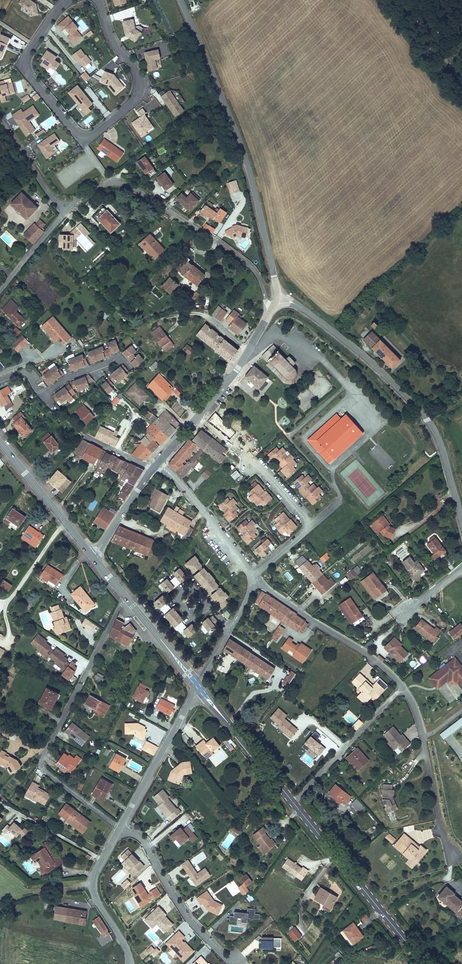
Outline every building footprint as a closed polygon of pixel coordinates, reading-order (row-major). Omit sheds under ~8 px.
[(30,0),(21,0),(19,4),(29,12),(29,17),(38,16),(37,4),(30,0)] [(68,17),(57,26),(62,32),(66,31),(69,36),(68,38),(72,46),(83,38),(78,31),(80,30),(68,17)] [(132,20),(123,22),(125,36),(136,43),(141,34),(136,30),(132,20)] [(0,35),(0,59),(2,61),(11,39),(0,35)] [(81,50),(71,56),(76,63),(79,62),(84,68),(92,62),(87,54),(85,55),(81,50)] [(57,58),(47,51),(41,60),(43,62),(40,66),(49,71),(51,69),(56,72),(61,65),(56,62),(57,58)] [(158,51),(144,53),(148,72),(159,70),(156,62),(161,60),(158,51)] [(87,71),(81,74),(84,81),(90,78),(87,71)] [(113,75),(104,72),(101,82),(107,86),(115,96),(124,88),(113,75)] [(0,82),(0,101),(1,103),(7,102),(6,97),(16,94),(12,83),(6,84),(4,81),(0,82)] [(93,105),(77,86),(68,94),(85,116),(91,112),(89,109),(93,105)] [(170,92),(162,97),(175,118),(185,112),(170,92)] [(37,93),(32,97),(36,101),(41,97),(37,93)] [(156,98),(144,105),(149,113),(161,106),(156,98)] [(21,110),(11,116),(26,137),(36,131),(31,122),(39,116),(33,106),(24,112),(21,110)] [(140,118),(131,123),(142,138),(154,129),(144,116),(145,114),(143,110),(137,113),(140,118)] [(91,114),(83,121),(86,125),(94,118),(91,114)] [(44,130),(36,134),(39,138),(46,133),(44,130)] [(54,133),(38,145),(47,159),(54,153),(52,148),(60,141),(54,133)] [(124,153),(104,139),(98,148),(117,163),(124,153)] [(158,174),(146,160),(139,166),(148,177),(150,175),(153,178),(158,174)] [(176,186),(168,175),(160,181),(169,192),(176,186)] [(236,181),(227,184),(231,195),(240,192),(236,181)] [(22,191),(11,203),(28,219),(30,217),(31,217),(40,208),(22,191)] [(204,202),(196,195),(195,196),(203,203),(204,202)] [(193,213),(203,203),(195,196),(190,201),(185,196),(180,202),(193,213)] [(219,220),(223,211),(220,209),(219,213),(214,211),(216,207),(211,204),(205,217),(208,219),(210,216),(219,221),(220,221),(219,220)] [(122,223),(108,209),(107,210),(103,206),(92,216),(100,225),(102,223),(112,233),(122,223)] [(224,210),(223,211),(219,220),(225,223),(230,213),(224,210)] [(135,216),(129,223),(136,228),(141,222),(135,216)] [(36,224),(42,229),(47,224),(41,219),(36,224)] [(34,223),(24,235),(34,244),(45,231),(42,229),(36,224),(34,223)] [(69,234),(60,234),(60,248),(63,248),(63,249),(74,249),(75,240),(83,233),(86,237),(88,235),(90,233),(81,223),(69,234)] [(213,234),(216,228),(206,223),(203,229),(213,234)] [(237,226),(225,232),(227,237),(234,240),(245,238),(248,229),(237,226)] [(166,249),(151,233),(140,244),(155,260),(166,249)] [(88,235),(86,237),(94,245),(96,243),(88,235)] [(188,261),(186,259),(181,265),(182,266),(176,272),(196,287),(204,277),(196,271),(191,267),(188,265),(191,263),(188,261)] [(178,287),(170,281),(164,290),(162,289),(160,291),(163,293),(164,292),(170,297),(178,287)] [(198,298),(194,294),(185,304),(190,308),(198,298)] [(6,314),(12,307),(16,310),(19,307),(12,300),(2,310),(6,314)] [(12,307),(6,314),(20,327),(26,320),(16,310),(12,307)] [(370,311),(366,307),(359,314),(363,318),(370,311)] [(215,319),(220,322),(226,314),(221,310),(215,319)] [(226,314),(220,322),(224,325),(225,322),(232,327),(230,331),(239,338),(247,328),(239,321),(241,318),(236,313),(232,318),(226,314)] [(53,316),(42,325),(53,338),(57,335),(60,338),(58,339),(63,345),(67,341),(68,342),(72,338),(53,316)] [(197,335),(230,362),(240,350),(206,323),(197,335)] [(400,359),(372,331),(363,339),(392,368),(400,359)] [(161,332),(154,338),(167,355),(175,349),(161,332)] [(18,352),(29,342),(22,334),(11,344),(18,352)] [(103,348),(88,353),(91,365),(120,352),(115,342),(109,344),(108,348),(104,350),(103,348)] [(132,346),(123,354),(135,368),(144,361),(132,346)] [(186,353),(192,358),(196,353),(190,348),(186,353)] [(288,362),(275,348),(265,359),(269,364),(268,366),(285,384),(287,385),(289,385),(290,385),(292,384),(294,383),(298,379),(298,378),(299,376),(299,375),(299,374),(298,372),(293,367),(295,365),(290,360),(288,362)] [(83,355),(67,362),(71,373),(88,365),(83,355)] [(123,364),(108,376),(109,379),(107,381),(102,386),(109,396),(114,391),(112,388),(114,382),(118,385),(129,376),(127,372),(129,370),(123,364)] [(158,365),(153,370),(156,374),(162,369),(158,365)] [(254,365),(244,376),(259,389),(268,377),(254,365)] [(56,367),(41,376),(49,387),(64,374),(60,369),(58,370),(56,367)] [(89,375),(72,382),(73,387),(73,390),(76,389),(78,393),(90,389),(89,384),(91,382),(89,375)] [(154,386),(151,389),(166,403),(176,393),(177,393),(160,377),(154,386)] [(69,385),(51,396),(57,403),(59,402),(62,405),(67,402),(69,404),(74,400),(72,397),(76,394),(73,390),(69,385)] [(8,386),(0,390),(0,403),(2,407),(4,406),(6,409),(14,406),(6,392),(10,390),(8,386)] [(152,399),(139,386),(129,395),(132,399),(134,398),(140,404),(142,402),(144,402),(146,404),(152,399)] [(168,405),(178,395),(176,393),(166,403),(168,405)] [(140,404),(134,398),(132,399),(142,408),(146,404),(144,402),(142,402),(140,404)] [(95,417),(84,404),(76,411),(87,424),(95,417)] [(150,411),(144,417),(152,424),(157,418),(150,411)] [(169,412),(163,418),(178,431),(181,428),(183,426),(181,424),(169,412)] [(216,412),(208,422),(230,441),(236,434),(237,434),(216,412)] [(22,414),(14,421),(17,424),(22,420),(24,422),(26,420),(22,414)] [(319,455),(323,460),(328,456),(331,460),(331,461),(362,436),(346,415),(341,420),(339,417),(333,421),(335,423),(315,440),(311,435),(308,437),(308,440),(310,440),(310,443),(313,443),(313,446),(315,446),(315,449),(317,449),(317,452),(319,452),(319,455)] [(163,418),(161,421),(175,433),(178,431),(163,418)] [(22,420),(17,424),(15,426),(20,433),(21,433),(26,438),(33,433),(24,422),(22,420)] [(161,421),(155,426),(170,438),(175,433),(161,421)] [(101,426),(95,437),(114,446),(120,438),(117,437),(119,431),(115,430),(114,432),(101,426)] [(155,426),(149,434),(151,437),(161,448),(170,438),(155,426)] [(217,460),(222,454),(226,448),(202,429),(193,441),(190,439),(169,464),(176,472),(182,479),(191,469),(198,461),(197,460),(205,450),(217,460)] [(49,432),(42,438),(44,441),(51,436),(49,432)] [(51,436),(44,441),(53,453),(62,446),(53,435),(51,436)] [(161,448),(151,437),(134,457),(145,463),(161,448)] [(73,453),(98,467),(105,453),(106,452),(107,451),(91,443),(91,444),(82,439),(73,453)] [(369,452),(386,470),(395,462),(378,443),(369,452)] [(295,462),(291,457),(291,458),(290,458),(287,455),(288,454),(284,450),(281,452),(279,449),(270,457),(272,460),(273,459),(277,463),(280,466),(282,465),(285,470),(284,471),(283,471),(287,475),(286,477),(289,480),(298,473),(295,469),(297,467),(294,463),(295,462)] [(105,468),(112,455),(108,453),(107,454),(105,453),(98,467),(95,472),(101,475),(105,468)] [(112,455),(105,468),(107,470),(108,467),(123,476),(130,464),(113,454),(112,455)] [(222,454),(217,460),(221,463),(226,457),(222,454)] [(131,463),(130,464),(123,476),(118,485),(122,487),(128,478),(129,479),(137,466),(131,463)] [(137,466),(129,479),(128,482),(135,486),(144,470),(137,466)] [(212,473),(207,468),(201,475),(206,480),(212,473)] [(68,478),(58,470),(49,481),(63,492),(72,482),(68,479),(68,478)] [(300,493),(303,497),(304,496),(307,500),(308,499),(312,503),(310,504),(314,508),(322,501),(320,497),(322,495),(318,491),(317,491),(317,492),(313,488),(311,489),(308,486),(312,483),(308,479),(306,481),(303,478),(295,485),(297,488),(298,488),(302,492),(301,492),(300,493)] [(127,484),(119,496),(126,500),(133,487),(127,484)] [(268,499),(265,495),(264,496),(260,491),(262,490),(259,486),(250,494),(252,497),(250,499),(254,504),(255,503),(258,507),(260,506),(264,509),(272,502),(269,498),(268,499)] [(157,500),(153,509),(162,513),(167,503),(166,503),(169,495),(157,490),(153,499),(154,499),(157,500)] [(92,500),(88,508),(93,510),(97,502),(92,500)] [(226,515),(225,516),(224,516),(228,521),(227,522),(230,525),(238,518),(236,515),(239,513),(235,509),(236,508),(237,507),(233,503),(231,505),(228,501),(219,508),(222,512),(223,511),(226,515)] [(182,503),(177,512),(179,513),(171,524),(189,535),(197,524),(181,514),(186,505),(182,503)] [(104,507),(95,521),(106,529),(116,514),(109,510),(104,507)] [(20,527),(27,517),(14,508),(4,522),(9,525),(12,521),(20,527)] [(171,508),(165,519),(171,524),(179,513),(177,512),(171,508)] [(296,531),(293,528),(292,529),(288,524),(288,525),(284,521),(286,520),(282,516),(274,523),(277,526),(275,528),(282,536),(285,534),(288,538),(296,531)] [(384,527),(379,520),(372,526),(379,536),(381,539),(389,543),(393,533),(388,531),(385,533),(384,531),(382,529),(384,527)] [(256,538),(258,536),(254,531),(255,530),(256,529),(252,525),(250,527),(246,524),(238,531),(241,534),(242,534),(246,538),(245,539),(244,540),(247,543),(246,545),(250,549),(258,541),(256,538)] [(154,539),(120,525),(112,541),(148,555),(151,556),(157,542),(154,540),(154,539)] [(30,526),(24,535),(38,545),(44,535),(30,526)] [(379,536),(372,526),(369,527),(376,537),(379,536)] [(282,536),(275,528),(274,528),(281,537),(282,536)] [(38,545),(24,535),(22,538),(36,548),(38,545)] [(442,557),(430,541),(425,546),(426,548),(423,550),(430,559),(427,562),(431,566),(442,557)] [(271,549),(268,544),(258,553),(261,556),(259,557),(263,561),(271,554),(269,551),(271,549)] [(196,554),(185,562),(218,604),(229,594),(196,554)] [(312,583),(323,574),(319,569),(321,568),(316,563),(314,565),(314,564),(312,565),(307,560),(303,556),(295,563),(312,583)] [(411,569),(406,563),(400,568),(404,574),(410,580),(411,580),(413,582),(417,579),(421,575),(417,571),(416,572),(412,568),(411,569)] [(48,572),(44,579),(57,587),(63,577),(65,578),(67,574),(56,568),(52,565),(48,572)] [(179,566),(174,571),(176,575),(169,580),(167,577),(160,582),(168,592),(181,580),(187,575),(179,566)] [(48,572),(43,569),(39,575),(44,579),(48,572)] [(351,580),(357,575),(352,570),(347,575),(351,580)] [(387,590),(373,572),(360,582),(374,600),(387,590)] [(328,580),(323,574),(312,583),(322,595),(335,583),(331,577),(328,580)] [(410,580),(404,574),(403,578),(410,586),(417,586),(417,579),(413,582),(411,580),(410,580)] [(1,586),(9,591),(13,585),(5,580),(1,586)] [(84,593),(79,587),(70,595),(81,607),(85,603),(89,608),(95,603),(91,598),(90,599),(87,601),(82,595),(84,593)] [(90,599),(84,593),(82,595),(87,601),(90,599)] [(163,594),(154,600),(181,632),(184,630),(188,635),(198,628),(192,621),(187,625),(183,620),(184,618),(174,606),(170,606),(166,602),(168,599),(163,594)] [(346,614),(345,614),(351,623),(362,615),(350,597),(340,604),(346,614)] [(287,611),(268,599),(261,610),(280,622),(287,611)] [(60,628),(64,634),(74,629),(71,622),(67,624),(65,620),(66,619),(62,610),(52,615),(59,628),(60,628)] [(293,615),(287,611),(280,622),(287,626),(293,615)] [(208,616),(201,620),(202,623),(200,626),(205,633),(216,625),(215,623),(218,620),(213,615),(210,617),(208,616)] [(294,616),(293,615),(287,626),(292,629),(299,619),(294,616)] [(86,618),(81,625),(92,632),(97,625),(86,618)] [(303,621),(299,619),(292,629),(296,632),(303,621)] [(434,630),(420,619),(414,628),(431,641),(432,641),(434,643),(438,638),(435,636),(440,630),(436,627),(434,630)] [(108,635),(128,645),(133,635),(123,629),(124,626),(123,625),(123,624),(116,620),(108,635)] [(452,629),(457,635),(459,638),(461,636),(461,625),(460,623),(452,629)] [(279,642),(286,633),(281,629),(274,638),(279,642)] [(457,635),(452,629),(448,632),(453,639),(457,635)] [(47,644),(48,642),(40,637),(34,646),(42,651),(40,652),(48,658),(47,660),(51,662),(53,659),(60,664),(59,665),(65,670),(64,672),(68,674),(74,665),(71,663),(72,661),(67,658),(65,657),(67,655),(59,650),(57,653),(53,651),(55,649),(49,645),(47,644)] [(402,644),(394,637),(391,640),(399,647),(400,645),(402,644)] [(228,638),(223,650),(268,679),(275,668),(228,638)] [(364,646),(368,649),(374,642),(370,639),(364,646)] [(399,647),(391,640),(384,647),(399,663),(409,653),(400,645),(399,647)] [(301,665),(309,654),(300,647),(298,649),(296,652),(294,650),(294,649),(289,646),(291,643),(288,641),(280,651),(283,653),(285,651),(287,653),(292,657),(290,660),(296,664),(298,663),(301,665)] [(2,658),(5,660),(9,655),(3,651),(2,654),(0,652),(0,661),(2,658)] [(435,686),(448,676),(449,675),(450,675),(451,675),(452,675),(453,675),(455,675),(456,676),(457,677),(457,678),(459,679),(461,683),(461,666),(455,657),(429,678),(435,686)] [(288,687),(296,674),(292,671),(288,676),(286,676),(281,683),(288,687)] [(367,679),(359,673),(351,682),(361,691),(356,697),(364,704),(372,696),(375,700),(388,686),(379,678),(372,685),(374,687),(373,688),(365,681),(367,679)] [(459,679),(457,678),(457,677),(456,676),(455,675),(453,675),(452,675),(451,675),(450,675),(449,675),(448,676),(435,686),(437,688),(446,681),(450,679),(452,679),(453,679),(456,681),(461,689),(461,683),(459,679)] [(153,685),(146,681),(139,696),(148,700),(154,689),(151,688),(153,685)] [(52,709),(60,695),(47,687),(40,701),(52,709)] [(102,699),(92,695),(88,705),(95,708),(93,711),(105,716),(109,706),(101,702),(102,699)] [(180,703),(166,697),(162,706),(176,713),(180,703)] [(287,715),(278,707),(269,718),(278,725),(284,718),(287,715)] [(297,729),(284,718),(278,725),(277,727),(290,738),(297,729)] [(361,725),(356,721),(352,727),(356,731),(361,725)] [(141,735),(144,736),(146,732),(145,731),(143,730),(144,728),(145,727),(138,723),(125,723),(125,734),(134,734),(135,735),(139,737),(141,735)] [(80,727),(77,724),(70,733),(74,736),(76,734),(80,737),(78,739),(86,746),(93,737),(86,732),(85,733),(79,728),(80,727)] [(331,738),(334,733),(321,724),(318,729),(331,738)] [(383,734),(389,740),(391,738),(394,741),(392,742),(396,746),(398,747),(402,751),(410,744),(406,739),(404,740),(400,735),(392,726),(383,734)] [(6,729),(2,736),(11,740),(15,733),(6,729)] [(325,748),(316,741),(320,736),(315,731),(311,736),(310,736),(304,743),(314,752),(315,750),(320,754),(325,748)] [(336,736),(333,742),(340,745),(343,740),(336,736)] [(217,750),(225,744),(219,737),(211,742),(209,739),(201,745),(207,753),(215,747),(217,750)] [(391,738),(389,740),(387,742),(394,750),(398,747),(396,746),(392,742),(394,741),(391,738)] [(238,746),(232,739),(229,741),(235,749),(238,746)] [(158,747),(146,741),(142,749),(154,756),(158,747)] [(119,749),(114,747),(111,753),(115,756),(119,749)] [(369,761),(358,748),(346,758),(357,771),(369,761)] [(1,764),(7,767),(10,772),(20,767),(16,760),(9,757),(8,758),(4,755),(5,754),(0,751),(0,766),(1,764)] [(133,757),(122,751),(115,764),(126,770),(133,757)] [(313,761),(312,756),(313,756),(312,752),(308,753),(307,751),(302,752),(305,763),(313,761)] [(60,764),(64,767),(65,766),(70,770),(71,769),(72,768),(76,771),(81,765),(77,762),(79,759),(76,757),(75,758),(73,756),(69,753),(60,764)] [(85,759),(81,756),(79,759),(77,762),(81,765),(85,759)] [(184,774),(192,773),(190,761),(181,762),(170,770),(167,780),(179,784),(182,776),(184,774)] [(118,784),(107,778),(99,795),(109,801),(118,784)] [(46,806),(52,796),(45,792),(45,794),(38,790),(39,789),(40,786),(34,783),(27,795),(39,802),(46,806)] [(351,797),(335,784),(328,793),(334,797),(332,799),(339,805),(341,802),(345,805),(351,797)] [(392,790),(392,784),(384,784),(384,789),(383,789),(382,800),(386,807),(384,808),(386,814),(397,809),(395,803),(393,804),(391,799),(392,790)] [(167,798),(168,797),(162,789),(153,796),(159,804),(158,805),(167,816),(170,814),(173,818),(180,811),(177,807),(176,808),(167,798)] [(60,802),(64,794),(60,792),(55,799),(60,802)] [(39,802),(27,795),(26,796),(38,803),(39,802)] [(356,799),(351,804),(358,813),(364,809),(356,799)] [(91,833),(97,823),(72,806),(65,815),(74,821),(72,823),(77,826),(78,824),(91,833)] [(31,832),(26,828),(25,830),(21,827),(20,828),(19,827),(20,826),(17,823),(13,828),(10,826),(5,831),(9,834),(12,830),(20,837),(23,833),(27,836),(31,832)] [(269,853),(280,843),(275,838),(269,831),(272,829),(268,824),(258,833),(265,841),(262,844),(269,853)] [(174,832),(170,836),(174,840),(176,838),(181,844),(188,837),(193,842),(197,838),(187,826),(182,830),(180,827),(176,830),(175,829),(173,831),(174,832)] [(392,843),(396,839),(388,833),(385,837),(392,843)] [(415,865),(427,850),(421,845),(419,846),(417,849),(411,844),(413,841),(403,833),(392,846),(408,859),(415,865)] [(58,852),(54,846),(52,848),(50,845),(46,847),(47,849),(44,851),(42,849),(39,851),(40,853),(35,857),(38,861),(44,857),(48,863),(51,868),(44,872),(47,876),(57,870),(54,866),(59,863),(57,860),(53,855),(56,854),(58,852)] [(132,853),(128,849),(120,856),(124,860),(121,864),(128,871),(127,872),(133,877),(144,866),(140,861),(139,862),(131,854),(132,853)] [(68,863),(63,856),(57,860),(59,863),(61,868),(68,863)] [(287,858),(281,867),(296,877),(302,868),(287,858)] [(415,865),(408,859),(405,863),(411,868),(415,865)] [(197,873),(188,860),(181,864),(196,886),(210,876),(205,868),(197,873)] [(244,883),(246,886),(252,882),(246,874),(240,878),(244,883)] [(127,879),(121,885),(125,889),(131,883),(127,879)] [(234,881),(226,886),(232,896),(240,892),(234,881)] [(140,883),(131,888),(136,895),(134,896),(141,906),(145,903),(145,902),(152,897),(153,899),(160,895),(156,888),(149,892),(149,893),(147,895),(140,883)] [(246,886),(244,883),(238,888),(243,895),(249,891),(246,886)] [(454,894),(455,893),(446,886),(436,897),(461,919),(461,901),(454,894)] [(331,909),(338,897),(320,887),(313,899),(323,904),(322,908),(329,912),(331,909)] [(214,900),(207,891),(196,898),(200,905),(202,904),(206,910),(217,915),(223,905),(214,900)] [(249,894),(245,897),(250,902),(254,898),(249,894)] [(87,911),(56,906),(54,919),(86,924),(87,918),(86,918),(87,911)] [(164,912),(158,906),(144,919),(152,927),(156,923),(164,932),(172,924),(164,916),(166,914),(164,912)] [(230,915),(229,920),(237,921),(237,916),(242,917),(241,922),(248,923),(248,918),(260,919),(260,914),(255,914),(256,909),(248,908),(247,913),(234,911),(234,916),(230,915)] [(362,921),(368,918),(364,913),(359,916),(362,921)] [(108,929),(100,916),(93,920),(105,937),(110,934),(108,932),(108,929)] [(364,937),(353,922),(342,930),(353,945),(364,937)] [(294,941),(301,936),(294,927),(288,933),(294,941)] [(185,937),(178,931),(165,944),(171,950),(172,949),(176,953),(175,954),(182,962),(194,951),(185,941),(184,942),(181,940),(185,937)] [(272,937),(261,937),(261,940),(260,940),(260,949),(272,949),(272,937)] [(152,946),(146,951),(150,954),(152,951),(155,949),(152,946)] [(338,951),(333,955),(338,961),(343,957),(338,951)]
